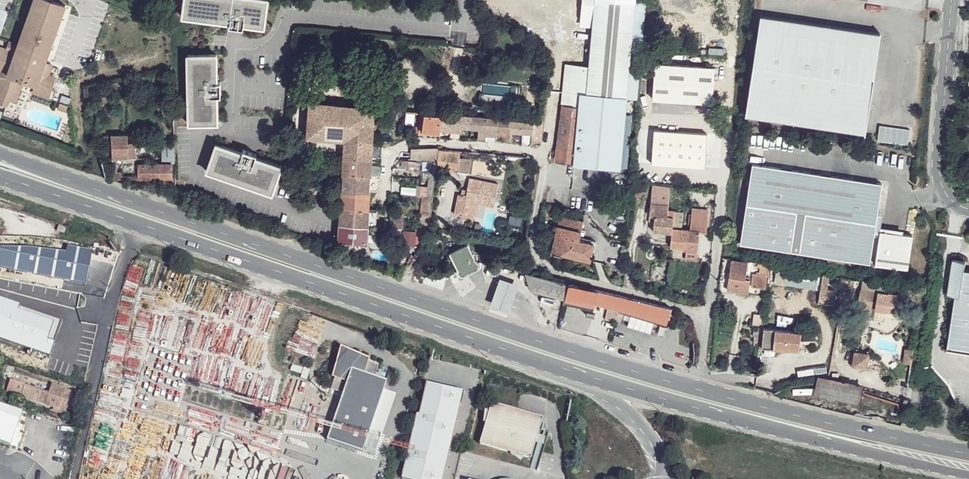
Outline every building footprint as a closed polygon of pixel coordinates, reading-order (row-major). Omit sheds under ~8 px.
[(45,100),(51,80),(44,77),(48,67),(41,64),(62,6),(45,0),(31,0),(15,46),(6,42),(4,51),(0,49),(0,107),(3,108),(5,101),(12,103),(19,83),(31,87),(29,95),(45,100)] [(264,2),(252,0),(181,0),(179,18),(226,25),(225,29),(239,31),(239,27),(260,31),(264,2)] [(625,113),(627,99),(637,100),(646,0),(596,0),(594,26),(590,67),(582,66),(566,65),(562,105),(565,106),(625,113)] [(880,34),(760,15),(744,115),(864,134),(880,34)] [(590,67),(594,26),(586,25),(582,66),(590,67)] [(187,125),(216,125),(216,104),(216,98),(219,97),(219,84),(216,83),(216,56),(187,56),(187,125)] [(716,68),(654,64),(652,99),(714,104),(716,68)] [(345,139),(373,141),(374,114),(378,114),(379,109),(310,102),(307,137),(345,140),(345,139)] [(53,112),(60,115),(63,108),(55,105),(53,112)] [(620,168),(625,113),(565,106),(559,163),(620,168)] [(440,130),(442,114),(425,113),(423,130),(440,132),(440,130)] [(472,116),(442,114),(440,130),(444,130),(443,134),(449,135),(449,131),(460,132),(460,127),(471,128),(472,116)] [(498,118),(472,116),(471,128),(479,129),(478,134),(497,135),(498,118)] [(511,120),(498,118),(497,135),(496,139),(505,139),(506,130),(510,131),(511,120)] [(543,122),(511,120),(510,131),(523,132),(522,143),(530,145),(535,141),(540,141),(543,122)] [(878,142),(909,143),(909,127),(878,126),(878,142)] [(654,131),(653,136),(708,140),(708,135),(654,131)] [(105,160),(135,158),(135,152),(133,150),(133,143),(128,144),(128,136),(104,138),(105,160)] [(708,140),(653,136),(651,164),(706,168),(708,140)] [(372,143),(373,141),(345,139),(345,140),(344,153),(372,155),(372,143)] [(372,155),(381,156),(382,144),(372,143),(372,155)] [(174,165),(174,145),(160,145),(160,165),(170,165),(174,165)] [(268,197),(278,170),(252,160),(253,157),(240,152),(239,155),(213,145),(203,172),(268,197)] [(423,160),(437,161),(438,161),(439,149),(433,148),(423,148),(414,151),(413,159),(423,160)] [(437,161),(436,171),(466,173),(467,173),(468,159),(459,158),(460,150),(439,149),(438,161),(437,161)] [(372,155),(344,153),(343,173),(371,175),(372,155)] [(435,178),(436,171),(437,161),(423,160),(422,169),(428,170),(427,178),(429,178),(435,178)] [(738,243),(868,264),(881,184),(751,163),(738,243)] [(112,179),(113,179),(120,179),(119,174),(115,173),(114,165),(111,165),(112,179)] [(170,165),(160,165),(138,165),(138,179),(171,179),(170,165)] [(371,175),(343,173),(342,191),(370,193),(371,175)] [(473,224),(476,210),(477,204),(493,208),(497,189),(476,185),(474,197),(465,195),(464,201),(456,200),(452,220),(473,224)] [(686,251),(699,252),(700,232),(706,232),(708,211),(693,210),(691,230),(672,228),(674,211),(667,210),(669,191),(653,189),(650,215),(654,216),(653,232),(672,234),(671,248),(686,250),(686,251)] [(342,191),(341,208),(369,210),(370,193),(342,191)] [(464,201),(465,195),(458,193),(456,200),(464,201)] [(430,223),(433,196),(428,196),(422,196),(420,222),(430,223)] [(477,204),(476,210),(492,213),(493,208),(477,204)] [(543,212),(553,214),(554,208),(544,206),(543,212)] [(341,208),(340,224),(368,226),(368,216),(369,210),(341,208)] [(368,216),(368,226),(376,226),(377,217),(368,216)] [(391,218),(390,227),(404,228),(404,219),(391,218)] [(340,224),(339,240),(367,243),(368,226),(340,224)] [(559,254),(588,261),(593,244),(578,240),(580,233),(558,227),(551,252),(559,255),(559,254)] [(872,264),(906,269),(911,236),(877,231),(872,264)] [(474,260),(477,261),(490,264),(487,255),(475,252),(470,243),(467,244),(474,260)] [(1,245),(0,249),(0,266),(34,274),(63,278),(87,283),(92,248),(68,244),(68,249),(25,245),(1,245)] [(478,263),(477,261),(474,260),(467,244),(449,253),(456,269),(456,272),(457,274),(460,275),(463,275),(475,269),(477,268),(478,266),(478,264),(478,263)] [(698,262),(699,252),(686,251),(685,260),(698,262)] [(963,268),(965,260),(952,258),(946,294),(956,296),(947,349),(968,353),(968,269),(963,268)] [(726,290),(748,293),(751,277),(745,276),(748,263),(731,260),(726,290)] [(769,265),(758,263),(757,274),(753,273),(751,286),(765,288),(769,265)] [(777,281),(821,288),(823,275),(779,267),(777,281)] [(527,274),(531,291),(535,276),(527,274)] [(488,305),(507,312),(512,298),(517,284),(498,276),(492,292),(488,305)] [(535,276),(531,291),(565,300),(593,307),(594,305),(581,302),(585,288),(569,284),(535,276)] [(888,285),(863,281),(861,290),(858,305),(873,307),(873,308),(886,311),(886,309),(903,312),(906,297),(886,293),(888,285)] [(594,305),(619,311),(621,297),(585,288),(581,302),(594,305)] [(0,295),(0,336),(50,354),(61,319),(0,295)] [(621,297),(619,311),(668,323),(672,309),(621,297)] [(762,347),(799,350),(800,332),(764,329),(762,347)] [(63,361),(79,366),(84,349),(69,344),(63,361)] [(326,439),(361,452),(387,382),(375,378),(379,365),(368,361),(369,361),(344,352),(331,388),(343,393),(326,439)] [(853,367),(864,369),(867,356),(855,354),(853,367)] [(72,377),(84,382),(86,375),(74,371),(72,377)] [(23,385),(9,380),(5,391),(20,396),(23,385)] [(860,388),(827,381),(819,380),(815,396),(858,405),(861,389),(860,388)] [(426,384),(419,416),(417,415),(402,478),(405,478),(441,478),(461,392),(426,384)] [(40,390),(24,385),(20,396),(37,401),(40,390)] [(57,411),(64,413),(71,391),(53,385),(49,393),(40,390),(37,401),(58,408),(57,411)] [(0,401),(0,441),(12,445),(24,410),(0,401)] [(493,405),(480,446),(531,461),(544,420),(493,405)]
